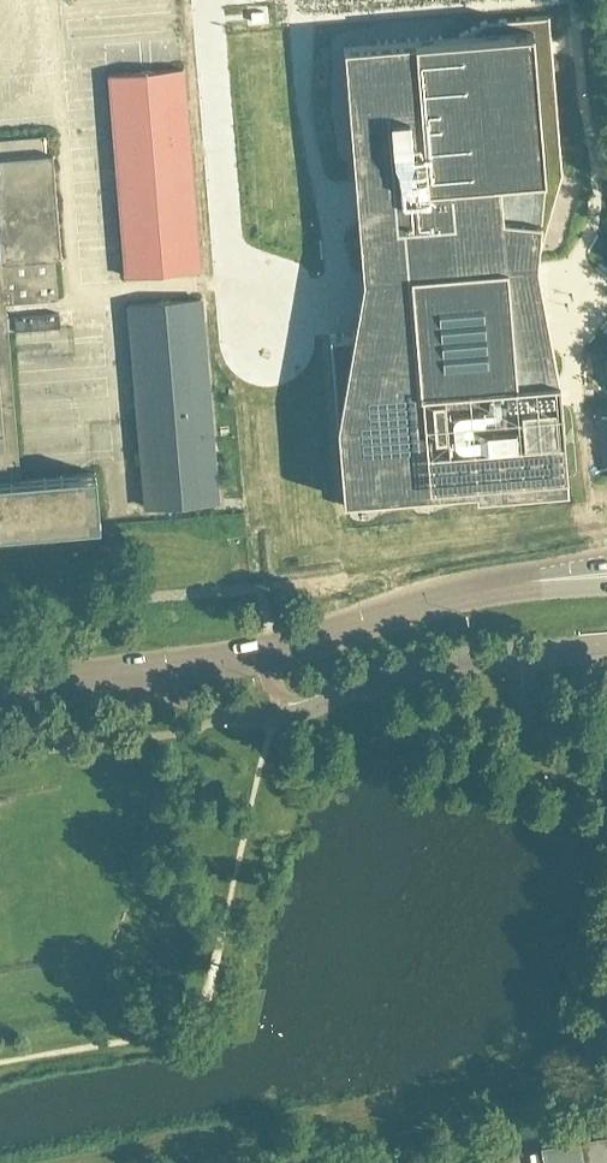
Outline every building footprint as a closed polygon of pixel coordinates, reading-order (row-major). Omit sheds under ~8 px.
[(352,332),(329,334),(343,498),(343,506),(385,503),(453,489),(475,487),(563,479),(554,372),(537,260),(562,171),(549,14),(484,20),(459,33),(343,43),(362,275),(352,332)] [(108,74),(124,277),(200,271),(184,68),(108,74)] [(100,526),(95,473),(21,479),(7,303),(57,298),(54,256),(60,255),(52,151),(45,151),(44,135),(0,138),(0,533),(100,526)] [(217,501),(200,299),(129,305),(146,507),(217,501)] [(60,326),(59,313),(14,317),(15,330),(60,326)] [(543,1150),(545,1162),(606,1162),(606,1139),(543,1150)]
